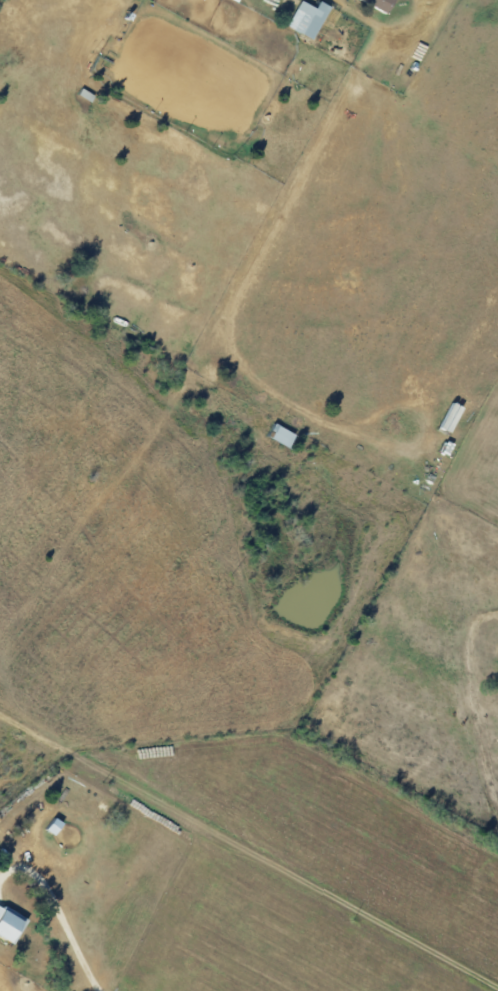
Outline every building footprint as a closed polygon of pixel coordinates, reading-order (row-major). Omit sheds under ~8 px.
[(300,0),(299,0),(285,25),(310,39),(328,6),(317,0),(316,0),(312,7),(300,0)] [(389,0),(361,0),(383,12),(389,0)] [(265,437),(285,447),(292,434),(273,423),(265,437)] [(24,919),(0,905),(0,939),(9,944),(24,919)]
